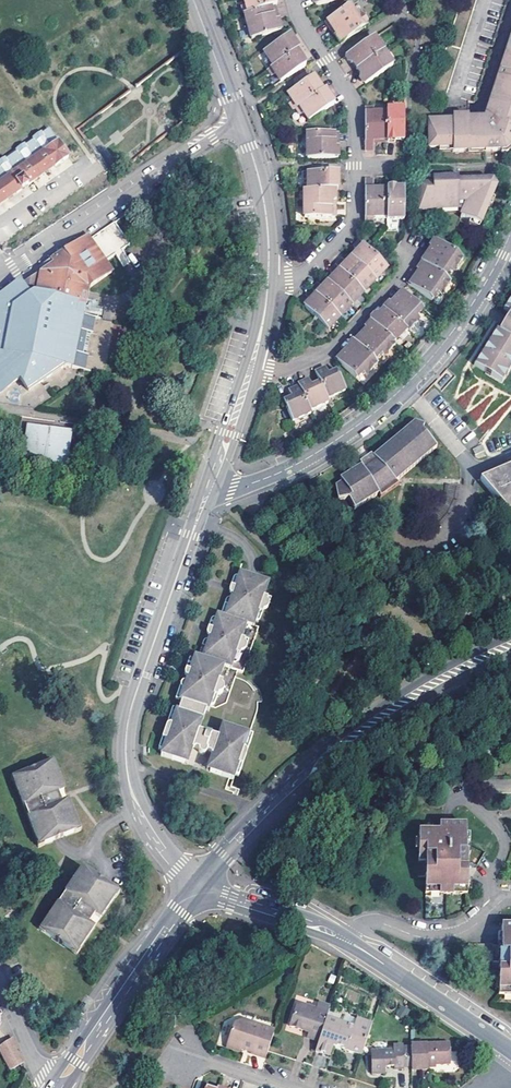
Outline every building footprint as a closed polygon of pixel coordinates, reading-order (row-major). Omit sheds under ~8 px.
[(270,7),(273,7),(276,6),(274,0),(243,0),(244,6),(240,7),(242,15),(243,14),(270,7)] [(446,94),(475,0),(461,0),(433,90),(446,94)] [(333,36),(338,44),(365,27),(363,25),(358,17),(355,11),(352,13),(348,6),(327,20),(334,32),(336,35),(333,36)] [(270,7),(243,14),(250,40),(279,32),(277,22),(275,22),(274,19),(273,17),(270,7)] [(361,15),(358,17),(363,25),(366,23),(361,15)] [(324,22),(333,36),(336,35),(334,32),(327,20),(324,22)] [(482,120),(468,119),(468,103),(451,102),(450,120),(427,120),(427,147),(450,147),(450,151),(502,152),(507,147),(508,144),(510,136),(510,126),(510,123),(510,111),(509,111),(510,105),(510,30),(482,120)] [(351,63),(355,70),(382,52),(373,38),(349,53),(352,56),(350,59),(351,61),(352,62),(351,63)] [(268,70),(295,53),(297,51),(293,44),(288,44),(286,42),(285,39),(263,53),(267,60),(264,62),(268,70)] [(365,78),(368,82),(392,67),(382,52),(355,70),(360,77),(362,76),(362,77),(363,78),(365,78)] [(299,60),(295,53),(268,70),(266,71),(270,77),(273,75),(278,83),(300,69),(298,66),(297,64),(299,60)] [(345,63),(351,63),(352,62),(351,61),(350,59),(352,56),(349,53),(346,55),(346,56),(343,60),(345,63)] [(362,76),(360,77),(358,81),(360,84),(365,84),(368,82),(365,78),(363,78),(362,77),(362,76)] [(310,87),(315,86),(311,79),(307,81),(309,84),(310,87)] [(294,110),(320,94),(315,86),(310,87),(309,84),(307,81),(285,95),(291,104),(288,106),(292,112),(294,110)] [(323,92),(320,94),(294,110),(299,117),(301,115),(307,123),(329,109),(327,106),(325,103),(328,99),(323,92)] [(373,110),(364,110),(365,133),(365,152),(373,152),(373,143),(375,143),(386,143),(386,126),(386,115),(373,115),(373,110)] [(386,126),(386,143),(394,143),(394,140),(398,140),(398,142),(400,143),(403,143),(403,112),(386,112),(386,115),(386,126)] [(23,192),(32,186),(71,159),(61,144),(60,144),(50,130),(0,164),(0,208),(23,192)] [(306,133),(306,159),(337,159),(337,147),(335,147),(335,145),(335,142),(333,141),(333,133),(306,133)] [(337,181),(337,173),(303,173),(303,181),(306,181),(306,190),(333,190),(333,186),(333,183),(337,181)] [(386,187),(375,187),(375,191),(373,191),(372,191),(372,187),(372,178),(364,178),(365,220),(374,220),(374,215),(386,215),(386,187)] [(416,185),(417,211),(454,210),(459,214),(456,218),(480,229),(494,196),(492,195),(493,188),(488,182),(455,182),(455,179),(451,179),(430,179),(430,185),(416,185)] [(386,187),(386,215),(386,219),(402,218),(402,187),(399,186),(398,189),(396,189),(395,189),(395,187),(386,187)] [(306,190),(302,190),(302,218),(331,218),(330,207),(333,206),(332,203),(332,201),(334,201),(334,190),(333,190),(306,190)] [(129,242),(115,221),(91,236),(106,258),(129,242)] [(75,305),(83,306),(86,292),(115,270),(106,258),(91,236),(61,256),(42,268),(43,271),(45,273),(23,288),(27,294),(30,293),(52,297),(52,298),(75,302),(75,305)] [(433,239),(428,246),(431,248),(429,251),(421,262),(443,277),(448,270),(450,271),(453,266),(458,258),(459,256),(433,239)] [(380,274),(386,268),(359,242),(353,248),(356,251),(360,255),(357,258),(355,260),(375,280),(380,274)] [(428,246),(418,261),(421,262),(429,251),(431,248),(428,246)] [(356,251),(351,257),(355,260),(357,258),(360,255),(356,251)] [(351,257),(345,263),(349,267),(351,264),(355,260),(351,257)] [(342,260),(336,266),(363,292),(369,286),(375,280),(355,260),(351,264),(349,267),(345,263),(342,260)] [(443,277),(421,262),(416,270),(419,272),(417,275),(410,286),(430,300),(436,293),(438,295),(442,289),(446,282),(447,280),(443,277)] [(363,292),(336,266),(330,272),(333,275),(337,279),(334,282),(331,285),(352,305),(356,299),(363,292)] [(407,285),(410,286),(417,275),(419,272),(416,270),(407,285)] [(385,279),(380,274),(375,280),(380,285),(385,279)] [(333,275),(327,282),(331,285),(334,282),(337,279),(333,275)] [(380,285),(375,280),(369,286),(374,290),(380,285)] [(327,282),(321,288),(325,291),(328,288),(331,285),(327,282)] [(23,288),(20,283),(0,296),(0,298),(2,302),(0,303),(0,389),(17,378),(26,390),(61,368),(86,373),(99,318),(82,313),(83,306),(75,305),(75,302),(52,298),(52,297),(30,293),(27,294),(23,288)] [(318,285),(312,291),(340,317),(346,310),(352,305),(331,285),(328,288),(325,291),(321,288),(318,285)] [(400,289),(389,301),(391,304),(394,301),(403,292),(400,289)] [(340,317),(312,291),(306,297),(309,300),(313,304),(310,307),(307,310),(328,329),(333,324),(340,317)] [(382,308),(382,309),(406,331),(407,330),(414,323),(418,317),(416,315),(421,310),(403,292),(394,301),(391,304),(389,301),(382,308)] [(499,331),(495,329),(472,366),(501,384),(510,369),(510,297),(503,310),(509,314),(504,322),(499,331)] [(361,304),(356,299),(352,305),(356,309),(361,304)] [(304,306),(307,310),(310,307),(313,304),(309,300),(304,306)] [(356,309),(352,305),(346,310),(351,314),(356,309)] [(406,331),(382,309),(380,311),(377,314),(379,316),(377,318),(378,321),(374,324),(394,343),(406,331)] [(371,321),(374,324),(378,321),(377,318),(379,316),(377,314),(373,314),(371,316),(371,321)] [(394,343),(374,324),(371,321),(364,328),(367,330),(364,334),(355,342),(374,360),(380,353),(382,355),(387,351),(393,344),(394,343)] [(414,323),(407,330),(410,332),(416,325),(414,323)] [(337,329),(333,324),(328,329),(333,334),(337,329)] [(364,328),(353,340),(355,342),(364,334),(367,330),(364,328)] [(374,360),(355,342),(353,340),(347,347),(349,349),(346,353),(337,362),(355,379),(361,373),(364,375),(368,370),(375,364),(376,362),(374,360)] [(393,344),(387,351),(389,354),(396,347),(393,344)] [(347,347),(335,359),(337,362),(346,353),(349,349),(347,347)] [(375,364),(368,370),(371,373),(378,366),(375,364)] [(331,377),(330,373),(327,375),(324,368),(315,372),(320,383),(321,387),(326,399),(345,391),(337,374),(331,377)] [(315,389),(313,386),(311,387),(308,381),(298,385),(299,387),(309,411),(328,403),(326,399),(321,387),(315,389)] [(291,399),(288,400),(289,404),(284,406),(291,423),(311,415),(309,411),(299,387),(288,392),(291,399)] [(374,460),(372,461),(367,464),(363,467),(361,468),(359,465),(337,479),(340,482),(333,486),(342,499),(353,499),(354,510),(378,496),(381,500),(398,485),(396,481),(435,448),(421,432),(424,426),(413,422),(399,434),(372,457),(374,460)] [(64,471),(72,431),(28,424),(22,464),(64,471)] [(482,446),(472,450),(475,456),(485,452),(482,446)] [(358,458),(363,467),(367,464),(372,461),(366,453),(358,458)] [(481,480),(510,516),(510,468),(481,480)] [(224,617),(254,628),(256,624),(259,614),(265,599),(270,584),(240,573),(238,578),(232,595),(230,599),(229,599),(228,599),(226,600),(226,603),(226,604),(227,606),(228,607),(226,610),(224,617)] [(232,595),(238,578),(235,578),(233,579),(229,591),(229,594),(232,595)] [(265,599),(259,614),(262,615),(263,613),(265,612),(267,610),(269,609),(269,608),(267,603),(268,600),(265,599)] [(254,628),(224,617),(220,616),(217,614),(215,619),(209,638),(208,640),(205,640),(203,643),(202,644),(206,646),(204,652),(201,659),(198,657),(194,657),(193,660),(186,678),(185,682),(184,682),(182,683),(180,685),(180,688),(182,691),(181,693),(178,701),(180,702),(177,710),(175,709),(172,718),(170,724),(168,724),(166,726),(161,738),(164,740),(161,750),(159,755),(171,759),(172,755),(184,759),(187,760),(192,747),(197,749),(197,751),(199,754),(201,755),(206,752),(211,754),(206,767),(210,768),(222,772),(221,776),(232,781),(234,776),(243,751),(245,744),(248,735),(256,714),(257,704),(253,693),(248,686),(243,682),(235,679),(238,672),(243,674),(259,629),(254,628)] [(209,638),(215,619),(214,619),(213,619),(211,619),(207,632),(207,634),(207,636),(208,637),(209,638)] [(186,678),(193,660),(189,659),(184,673),(185,677),(186,678)] [(245,752),(243,751),(234,776),(237,777),(246,755),(245,752)] [(10,776),(37,847),(52,842),(78,832),(67,803),(62,805),(60,799),(58,794),(63,792),(61,787),(52,761),(10,776)] [(209,771),(221,776),(222,772),(210,768),(209,771)] [(424,895),(431,895),(438,895),(467,896),(467,891),(467,880),(467,872),(467,863),(465,862),(465,857),(465,848),(465,845),(465,836),(465,826),(419,827),(418,838),(418,847),(418,877),(425,878),(424,895)] [(77,878),(39,930),(74,955),(92,931),(88,928),(92,923),(95,919),(101,923),(121,894),(83,868),(77,878)] [(500,927),(500,936),(500,945),(500,946),(468,946),(467,963),(498,963),(498,971),(498,981),(498,992),(498,996),(510,996),(510,927),(500,927)] [(319,1038),(329,1009),(297,1000),(290,1021),(310,1028),(308,1033),(319,1038)] [(362,1023),(368,1025),(371,1019),(358,1015),(354,1026),(359,1028),(362,1023)] [(178,1018),(168,1017),(168,1027),(178,1028),(178,1018)] [(252,1051),(266,1055),(275,1028),(242,1017),(232,1045),(240,1048),(242,1045),(252,1049),(252,1051)] [(343,1042),(341,1047),(363,1054),(373,1027),(368,1025),(362,1023),(359,1028),(354,1026),(328,1018),(319,1049),(331,1053),(335,1044),(336,1041),(343,1042)] [(0,1047),(0,1053),(9,1072),(23,1064),(12,1039),(0,1047)] [(449,1042),(412,1043),(412,1047),(412,1061),(412,1068),(431,1068),(430,1063),(450,1062),(449,1042)] [(412,1061),(412,1047),(404,1047),(404,1043),(394,1044),(395,1048),(375,1050),(375,1071),(387,1071),(387,1063),(390,1063),(396,1062),(396,1066),(405,1065),(405,1062),(412,1061)]
